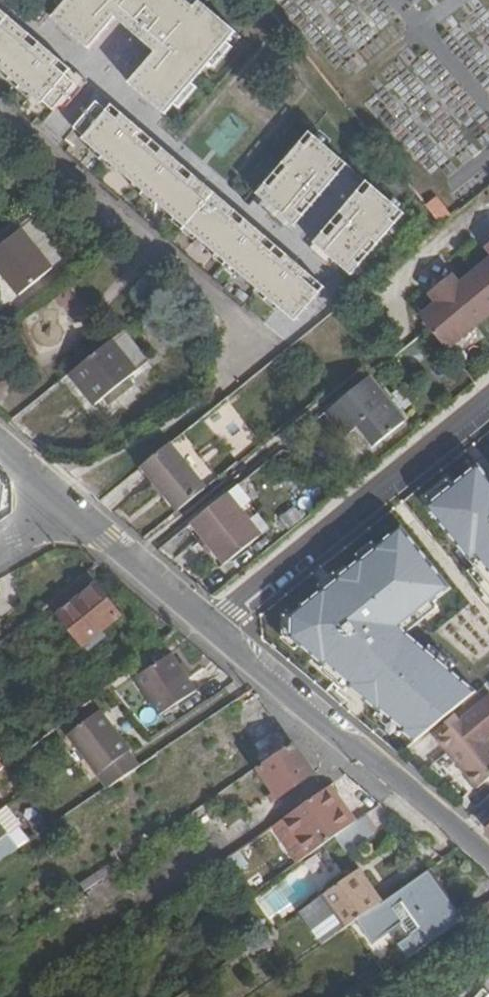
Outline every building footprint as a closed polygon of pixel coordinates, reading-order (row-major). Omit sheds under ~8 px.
[(63,7),(55,17),(89,48),(116,16),(157,50),(131,82),(166,112),(176,101),(193,79),(210,59),(227,36),(234,26),(204,0),(197,0),(194,4),(189,0),(69,0),(63,7)] [(31,31),(0,5),(0,60),(14,72),(10,79),(31,97),(37,91),(56,107),(79,82),(69,72),(27,36),(31,31)] [(73,67),(31,31),(27,36),(69,72),(73,67)] [(233,42),(227,36),(210,59),(216,64),(233,42)] [(193,79),(176,101),(182,106),(199,85),(193,79)] [(285,303),(295,312),(318,286),(234,215),(240,209),(196,171),(192,178),(109,108),(99,99),(76,126),(96,144),(93,150),(113,166),(117,162),(137,179),(134,184),(156,203),(161,198),(179,215),(175,219),(198,238),(202,233),(221,249),(216,255),(239,273),(243,269),(262,285),(258,289),(279,308),(285,303)] [(115,102),(109,108),(192,178),(196,171),(115,102)] [(307,144),(317,132),(312,127),(303,139),(307,144)] [(293,220),(345,156),(317,132),(307,144),(303,139),(287,159),(291,163),(273,184),(269,180),(260,191),(293,220)] [(350,160),(345,156),(293,220),(298,224),(350,160)] [(287,159),(269,180),(273,184),(291,163),(287,159)] [(319,241),(324,246),(375,182),(369,177),(319,241)] [(357,273),(365,263),(360,258),(378,237),(382,242),(398,221),(393,216),(403,206),(375,182),(324,246),(357,273)] [(393,216),(398,221),(408,210),(403,206),(393,216)] [(318,286),(326,293),(331,286),(240,209),(234,215),(318,286)] [(23,293),(57,266),(26,228),(0,249),(0,263),(23,293)] [(360,258),(365,263),(382,242),(378,237),(360,258)] [(451,351),(488,320),(488,262),(464,283),(456,274),(431,294),(439,303),(422,316),(451,351)] [(318,286),(295,312),(302,319),(326,293),(318,286)] [(127,326),(115,336),(139,367),(151,357),(127,326)] [(115,336),(73,369),(97,400),(139,367),(115,336)] [(139,367),(142,370),(154,360),(151,357),(139,367)] [(109,396),(113,402),(137,383),(133,377),(142,370),(139,367),(97,400),(99,403),(109,396)] [(370,375),(406,420),(410,416),(374,372),(370,375)] [(373,448),(406,420),(370,375),(331,408),(352,433),(359,427),(365,435),(362,437),(373,448)] [(397,395),(412,411),(425,400),(410,383),(397,395)] [(346,438),(352,433),(331,408),(325,413),(346,438)] [(158,479),(162,484),(188,463),(171,442),(145,462),(158,479)] [(478,459),(420,504),(469,568),(478,561),(488,575),(488,473),(478,459)] [(145,462),(140,466),(153,484),(158,479),(145,462)] [(188,463),(162,484),(181,509),(208,488),(188,463)] [(196,523),(208,537),(217,548),(229,564),(263,537),(242,511),(245,508),(233,492),(196,523)] [(449,589),(401,525),(289,613),(291,639),(412,740),(477,689),(396,627),(449,589)] [(217,548),(208,537),(203,541),(211,552),(217,548)] [(124,613),(90,571),(52,602),(85,643),(99,632),(103,637),(115,628),(111,622),(124,613)] [(137,678),(163,717),(199,694),(173,653),(137,678)] [(109,787),(143,763),(99,709),(68,734),(109,787)] [(478,787),(488,778),(488,737),(481,727),(487,723),(477,711),(440,741),(478,787)] [(316,772),(295,742),(293,744),(261,766),(281,795),(316,772)] [(343,798),(334,784),(291,814),(316,850),(356,822),(340,800),(343,798)] [(356,822),(359,819),(343,798),(340,800),(356,822)] [(9,831),(0,820),(0,838),(9,831)] [(381,901),(358,868),(300,910),(323,942),(340,930),(381,901)] [(465,917),(430,869),(380,905),(359,920),(375,942),(404,921),(412,932),(400,941),(410,956),(459,922),(465,917)] [(465,917),(459,922),(464,929),(481,918),(488,928),(488,900),(465,917)] [(274,943),(267,933),(248,946),(255,956),(274,943)] [(473,982),(453,996),(488,996),(488,971),(473,982)]
